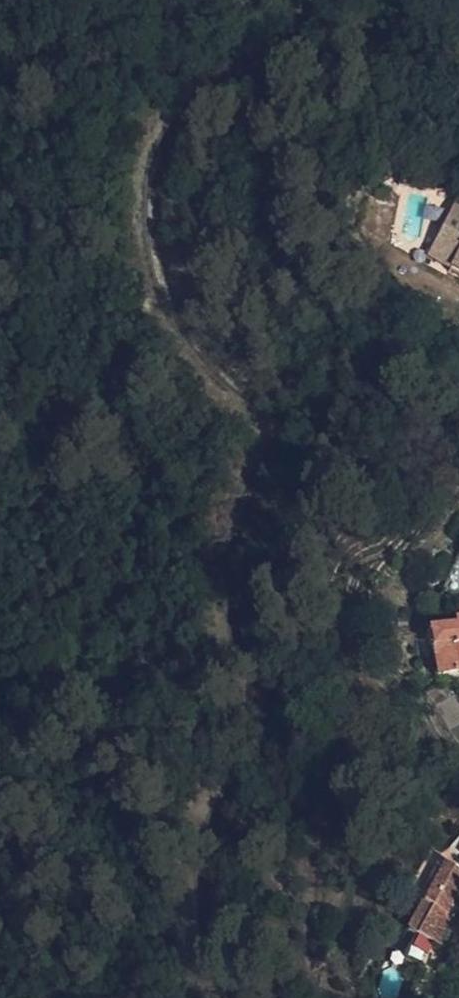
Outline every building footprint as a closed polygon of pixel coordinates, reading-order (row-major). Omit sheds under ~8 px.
[(449,268),(453,261),(458,264),(458,204),(453,201),(426,256),(449,268)] [(449,268),(448,271),(458,277),(458,264),(453,261),(449,268)] [(454,599),(445,596),(439,613),(448,617),(454,599)] [(426,631),(434,678),(458,674),(458,626),(426,631)] [(458,891),(458,875),(439,865),(420,903),(429,908),(413,939),(439,951),(453,923),(445,919),(449,912),(451,907),(458,891)] [(451,907),(458,911),(458,891),(451,907)] [(445,919),(453,923),(456,916),(449,912),(445,919)]
